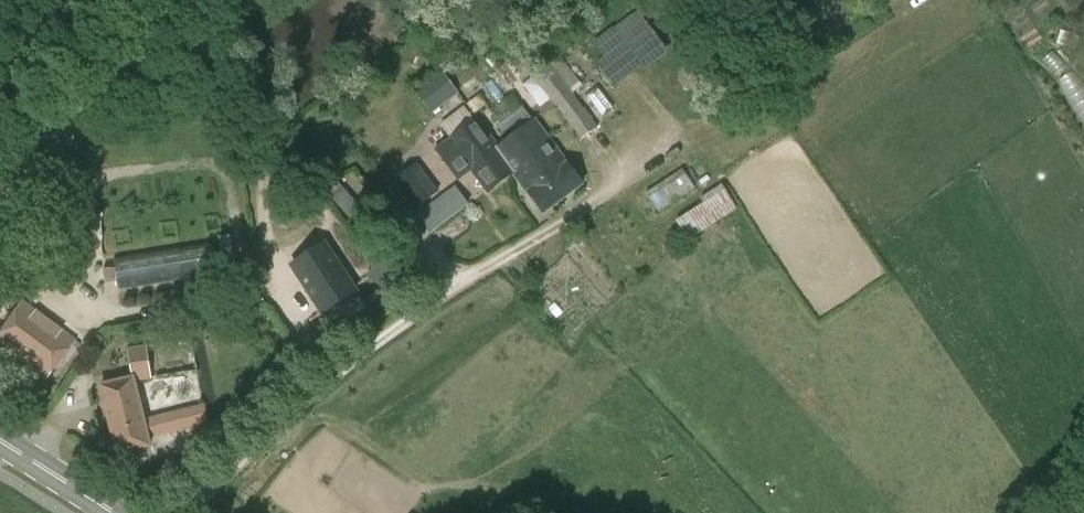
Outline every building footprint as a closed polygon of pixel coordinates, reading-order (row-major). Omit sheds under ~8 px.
[(638,11),(616,27),(617,28),(596,44),(605,56),(595,63),(614,87),(625,80),(623,78),(643,64),(645,67),(668,51),(638,11)] [(581,141),(599,128),(550,62),(532,76),(581,141)] [(438,73),(415,92),(421,99),(444,81),(438,73)] [(432,114),(457,91),(446,80),(421,104),(432,114)] [(515,94),(500,101),(512,128),(527,121),(515,94)] [(497,148),(476,120),(474,122),(450,139),(449,140),(449,139),(434,150),(457,181),(471,170),(488,193),(513,174),(514,175),(514,174),(497,151),(500,149),(498,147),(497,148)] [(497,151),(514,174),(514,175),(527,193),(527,194),(542,214),(581,184),(566,164),(533,121),(498,147),(500,149),(497,151)] [(437,192),(417,164),(392,183),(413,211),(437,192)] [(683,170),(646,194),(659,213),(696,189),(683,170)] [(676,221),(689,241),(738,210),(722,184),(700,199),(704,204),(676,221)] [(418,215),(432,232),(468,205),(455,188),(418,215)] [(345,191),(333,201),(364,237),(375,227),(345,191)] [(120,291),(218,276),(212,243),(115,258),(120,291)] [(292,276),(329,320),(359,295),(323,250),(292,276)] [(0,337),(0,345),(47,379),(68,349),(77,339),(25,302),(0,337)] [(133,378),(134,379),(152,376),(147,344),(128,347),(133,378)] [(133,378),(132,378),(101,386),(118,454),(150,446),(148,440),(182,431),(177,413),(144,422),(134,379),(133,378)]
